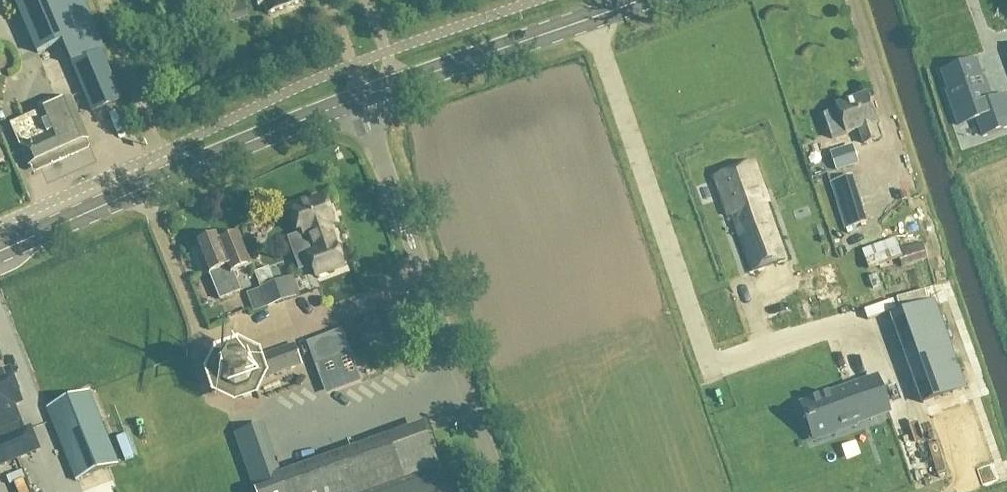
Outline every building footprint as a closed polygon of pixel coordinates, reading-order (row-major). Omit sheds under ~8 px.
[(37,54),(62,43),(92,114),(121,102),(101,55),(104,53),(81,0),(15,0),(37,54)] [(212,10),(243,1),(242,0),(209,0),(212,10)] [(267,16),(302,5),(300,0),(261,0),(267,16)] [(947,93),(959,126),(976,120),(981,137),(1006,128),(1006,109),(1004,101),(992,106),(986,87),(984,88),(975,63),(943,74),(949,93),(947,93)] [(836,108),(846,136),(859,131),(864,146),(878,141),(873,126),(877,124),(867,97),(836,108)] [(12,125),(30,168),(88,143),(69,101),(12,125)] [(835,172),(857,165),(852,147),(829,154),(835,172)] [(764,194),(754,165),(714,179),(728,218),(731,217),(751,274),(788,261),(768,204),(764,194)] [(852,177),(843,180),(854,214),(862,211),(852,177)] [(854,214),(843,180),(830,185),(844,232),(866,225),(862,211),(854,214)] [(325,200),(295,211),(304,235),(308,234),(315,252),(306,255),(314,278),(342,268),(327,227),(334,224),(325,200)] [(197,246),(203,260),(198,262),(204,276),(209,274),(210,275),(209,276),(219,301),(239,293),(232,276),(252,268),(238,235),(218,243),(216,238),(197,246)] [(868,270),(897,260),(900,268),(926,261),(922,244),(898,251),(894,241),(861,252),(868,270)] [(266,310),(295,300),(287,279),(274,284),(268,269),(253,274),(266,310)] [(241,295),(248,312),(260,306),(252,289),(241,295)] [(933,301),(890,316),(921,405),(964,390),(933,301)] [(398,322),(393,305),(380,310),(385,326),(398,322)] [(379,327),(362,333),(366,347),(373,345),(372,342),(377,341),(378,343),(384,341),(379,327)] [(248,392),(254,379),(255,383),(301,367),(295,347),(248,363),(250,367),(237,360),(225,365),(219,377),(223,390),(235,396),(248,392)] [(359,378),(350,353),(338,357),(347,382),(359,378)] [(8,438),(23,433),(12,406),(20,402),(8,371),(0,375),(0,418),(8,438)] [(844,393),(799,409),(808,435),(811,443),(828,437),(856,427),(854,424),(866,420),(867,423),(887,416),(875,382),(855,389),(857,395),(846,399),(844,393)] [(118,466),(89,395),(48,412),(77,483),(118,466)] [(0,418),(0,442),(8,438),(0,418)] [(424,433),(391,445),(391,444),(277,484),(257,428),(235,436),(255,491),(445,491),(424,433)] [(23,433),(8,438),(16,458),(37,449),(29,430),(23,433)] [(0,442),(0,465),(16,458),(8,438),(0,442)]
